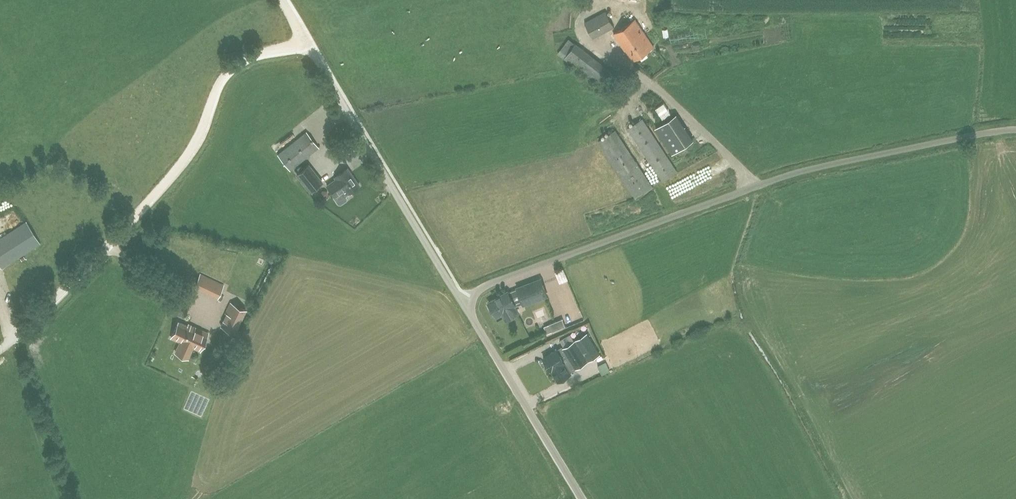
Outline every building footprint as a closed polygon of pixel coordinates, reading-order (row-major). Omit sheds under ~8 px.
[(593,38),(614,27),(605,11),(584,22),(593,38)] [(632,61),(653,46),(635,19),(614,34),(632,61)] [(708,29),(672,34),(673,41),(709,37),(708,29)] [(612,72),(575,43),(569,38),(558,52),(601,86),(612,72)] [(664,102),(656,108),(664,119),(672,113),(664,102)] [(673,153),(694,139),(677,114),(656,127),(673,153)] [(663,180),(677,170),(643,118),(628,127),(663,180)] [(636,197),(653,186),(616,130),(599,141),(636,197)] [(290,170),(318,147),(306,131),(277,154),(290,170)] [(342,147),(351,156),(358,150),(348,140),(342,147)] [(322,181),(308,162),(295,172),(309,190),(322,181)] [(344,195),(347,193),(360,185),(348,167),(335,176),(336,179),(327,185),(335,197),(335,196),(336,197),(335,200),(338,204),(340,204),(346,200),(346,198),(344,195)] [(691,180),(669,186),(672,198),(694,192),(691,180)] [(10,191),(8,186),(0,190),(0,197),(10,191)] [(31,206),(36,202),(29,192),(23,196),(31,206)] [(40,243),(26,221),(0,237),(0,266),(1,268),(40,243)] [(195,286),(201,289),(212,294),(218,297),(223,286),(217,283),(206,278),(200,275),(195,286)] [(517,289),(523,304),(547,295),(541,280),(517,289)] [(494,314),(495,315),(501,312),(506,319),(518,312),(513,305),(514,304),(508,292),(488,304),(489,306),(488,307),(492,315),(494,314)] [(227,314),(221,326),(236,333),(246,310),(230,303),(225,313),(227,314)] [(549,324),(552,331),(565,326),(562,319),(549,324)] [(200,351),(203,344),(205,340),(208,333),(189,324),(188,326),(178,322),(171,338),(180,342),(178,347),(190,353),(192,347),(200,351)] [(576,341),(565,347),(562,349),(563,350),(564,353),(560,356),(564,362),(551,370),(558,381),(570,373),(569,372),(574,369),(600,353),(588,333),(576,341)] [(565,347),(576,341),(571,333),(560,339),(565,347)] [(564,353),(563,350),(558,353),(556,349),(543,357),(548,365),(547,366),(549,369),(550,369),(551,370),(564,362),(560,356),(564,353)]
